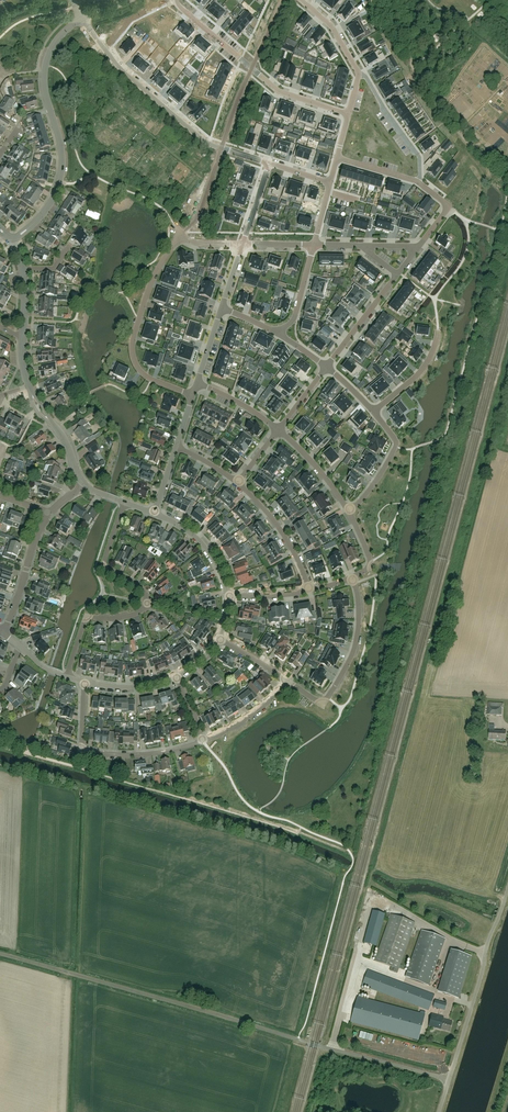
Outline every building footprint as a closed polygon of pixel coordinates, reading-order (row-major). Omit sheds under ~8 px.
[(208,12),(208,13),(208,14),(210,16),(211,15),(213,17),(221,7),(216,3),(217,2),(214,0),(213,0),(209,5),(212,7),(208,12)] [(326,7),(329,10),(330,9),(332,11),(333,9),(337,4),(340,6),(345,0),(332,0),(326,7)] [(338,15),(338,16),(345,21),(354,10),(353,9),(353,8),(347,2),(342,8),(343,9),(338,15)] [(362,3),(355,9),(358,13),(365,7),(362,3)] [(221,7),(213,17),(218,21),(223,16),(225,18),(229,13),(227,11),(226,12),(221,7)] [(244,12),(240,16),(249,25),(253,20),(244,12)] [(171,24),(176,19),(169,13),(165,18),(163,17),(159,22),(165,27),(161,31),(167,36),(175,27),(171,24)] [(236,21),(245,29),(249,25),(240,16),(240,17),(242,18),(238,23),(236,21)] [(299,22),(296,26),(300,29),(298,32),(304,36),(308,31),(305,28),(308,24),(310,21),(305,17),(300,22),(299,22)] [(348,30),(348,31),(350,35),(364,27),(361,22),(362,21),(360,18),(353,22),(354,25),(348,29),(348,30)] [(237,22),(233,26),(242,34),(245,29),(236,21),(237,22)] [(182,38),(189,30),(184,25),(180,30),(177,28),(173,33),(176,35),(177,33),(182,38)] [(234,27),(230,32),(238,38),(242,34),(233,26),(233,27),(234,27)] [(364,27),(350,35),(353,40),(354,39),(354,41),(361,37),(363,39),(371,34),(369,31),(367,33),(364,27)] [(311,31),(305,38),(310,43),(311,41),(316,44),(324,34),(318,29),(316,32),(314,34),(311,31)] [(189,30),(182,38),(187,42),(185,44),(188,46),(192,41),(190,39),(194,34),(189,30)] [(129,39),(120,50),(126,55),(131,49),(132,50),(136,45),(129,39)] [(199,52),(206,44),(201,40),(196,45),(194,42),(190,47),(192,50),(194,48),(199,52)] [(368,40),(357,47),(361,54),(368,50),(369,53),(376,49),(373,44),(371,45),(368,40)] [(206,44),(199,52),(204,56),(202,58),(205,60),(209,55),(206,53),(211,48),(206,44)] [(325,44),(319,48),(322,54),(325,52),(330,60),(337,56),(335,52),(334,50),(333,50),(331,45),(327,47),(325,44)] [(139,70),(146,62),(141,58),(142,56),(140,53),(136,58),(138,60),(134,65),(139,70)] [(376,53),(364,59),(368,66),(376,61),(378,64),(386,60),(382,54),(378,56),(376,53)] [(376,72),(373,74),(376,80),(388,73),(386,70),(389,68),(385,61),(378,66),(380,69),(379,70),(378,70),(379,70),(377,71),(376,71),(376,72)] [(151,66),(146,62),(139,70),(144,74),(148,69),(151,71),(155,66),(152,64),(151,66)] [(275,66),(273,71),(280,73),(278,77),(285,80),(285,81),(289,67),(278,63),(277,67),(275,66)] [(223,65),(220,71),(229,75),(232,70),(223,65)] [(289,67),(285,81),(286,81),(286,82),(290,84),(290,83),(292,83),(293,77),(297,78),(300,70),(296,69),(295,70),(289,68),(290,67),(289,67)] [(152,81),(157,85),(164,77),(159,73),(161,71),(158,69),(154,74),(156,76),(152,81)] [(339,70),(338,76),(347,78),(349,72),(339,70)] [(227,81),(229,75),(220,71),(218,76),(227,81)] [(302,71),(299,78),(304,80),(301,87),(301,88),(307,90),(312,77),(307,75),(308,73),(302,71)] [(312,77),(307,90),(314,92),(316,84),(320,85),(323,77),(317,75),(316,78),(312,77)] [(227,81),(218,76),(215,82),(224,86),(227,81)] [(338,76),(336,81),(346,84),(347,78),(338,76)] [(169,82),(164,77),(157,85),(162,90),(166,85),(169,87),(173,82),(171,80),(169,82)] [(381,88),(380,89),(383,93),(394,87),(392,84),(394,82),(391,77),(385,80),(387,83),(380,87),(381,88)] [(22,92),(34,90),(33,82),(23,83),(23,80),(16,81),(16,85),(21,85),(22,92)] [(336,81),(335,87),(344,90),(346,84),(336,81)] [(173,90),(169,95),(169,96),(169,97),(173,100),(184,88),(176,82),(170,88),(173,90)] [(213,87),(222,91),(224,86),(215,82),(213,87)] [(213,87),(210,93),(219,97),(222,91),(213,87)] [(335,87),(333,93),(343,95),(344,90),(335,87)] [(394,87),(383,93),(385,98),(386,97),(387,98),(394,94),(396,97),(401,94),(398,89),(396,91),(394,87)] [(184,88),(173,100),(178,104),(178,103),(179,104),(183,99),(186,101),(190,96),(190,95),(191,94),(184,88)] [(217,102),(219,97),(210,93),(208,98),(217,102)] [(333,93),(332,99),(341,101),(343,95),(333,93)] [(27,110),(38,106),(36,98),(29,101),(27,97),(19,100),(21,106),(26,105),(27,110)] [(262,104),(260,110),(271,113),(274,105),(270,103),(271,101),(268,100),(269,99),(263,97),(261,104),(262,104)] [(14,103),(6,98),(0,107),(0,108),(7,113),(14,103)] [(399,99),(391,105),(394,110),(402,104),(399,99)] [(193,101),(188,107),(193,111),(190,115),(197,121),(200,117),(201,117),(200,116),(202,114),(203,114),(206,110),(199,104),(198,106),(193,101)] [(275,110),(273,118),(277,119),(278,117),(283,119),(288,105),(287,105),(287,104),(283,102),(282,103),(281,103),(281,104),(279,111),(275,110)] [(288,105),(283,119),(289,121),(288,123),(293,124),(295,116),(291,115),(294,108),(294,107),(293,107),(293,106),(289,104),(288,105)] [(402,104),(394,110),(398,115),(406,110),(402,104)] [(406,110),(398,115),(402,120),(410,115),(406,110)] [(298,118),(296,124),(299,125),(299,124),(305,126),(305,127),(309,114),(303,112),(301,119),(298,118)] [(309,114),(305,127),(314,130),(316,124),(313,123),(315,116),(309,114)] [(34,125),(43,123),(41,115),(32,117),(33,123),(29,124),(30,127),(34,125)] [(410,115),(402,120),(405,125),(413,120),(410,115)] [(1,126),(6,129),(10,124),(1,118),(0,120),(0,128),(1,126)] [(319,125),(317,131),(327,134),(331,121),(325,119),(323,126),(319,125)] [(413,120),(405,125),(409,131),(417,125),(413,120)] [(331,121),(327,134),(336,137),(338,131),(335,130),(337,124),(331,121)] [(34,125),(36,130),(31,132),(32,135),(37,133),(46,130),(43,123),(34,125)] [(249,133),(245,145),(252,147),(252,146),(254,140),(257,142),(262,126),(256,124),(253,135),(249,133)] [(417,125),(409,131),(413,136),(421,130),(417,125)] [(37,133),(38,138),(34,140),(34,142),(39,141),(48,138),(46,130),(37,133)] [(421,130),(413,136),(417,141),(425,135),(421,130)] [(260,149),(262,150),(264,151),(267,151),(266,151),(267,152),(267,151),(269,146),(270,143),(271,139),(273,140),(274,136),(269,134),(268,138),(263,136),(261,140),(262,141),(260,149)] [(48,138),(39,141),(41,146),(36,147),(37,150),(39,150),(43,148),(50,146),(48,138)] [(276,138),(274,145),(277,146),(275,152),(281,154),(285,141),(285,142),(279,141),(279,139),(276,138)] [(432,138),(421,146),(423,150),(422,150),(424,153),(432,147),(434,150),(440,145),(436,140),(434,142),(432,138)] [(285,141),(281,154),(287,156),(289,150),(293,151),(295,144),(285,141)] [(448,141),(441,148),(443,149),(444,148),(447,150),(452,144),(448,141)] [(297,145),(295,151),(298,152),(296,159),(302,161),(306,148),(297,145)] [(13,151),(12,152),(20,158),(22,159),(24,156),(25,154),(28,156),(30,152),(24,148),(22,151),(16,148),(14,146),(12,150),(13,151)] [(306,148),(302,161),(308,163),(310,156),(314,157),(316,151),(306,148)] [(13,165),(18,168),(20,165),(19,164),(20,162),(22,159),(20,158),(12,152),(11,153),(10,153),(8,157),(9,158),(15,162),(13,165)] [(318,152),(315,159),(319,160),(317,167),(317,168),(325,170),(329,160),(325,159),(326,154),(318,152)] [(434,163),(427,172),(435,178),(443,167),(442,167),(436,162),(437,160),(438,161),(438,160),(439,158),(440,157),(436,154),(431,160),(434,163)] [(36,164),(41,165),(41,164),(50,166),(52,158),(43,156),(42,162),(37,161),(36,164)] [(1,168),(1,169),(9,174),(9,175),(11,176),(14,171),(17,173),(20,169),(18,168),(13,165),(10,168),(3,163),(1,167),(1,168)] [(445,175),(440,182),(443,184),(443,185),(444,185),(447,187),(456,176),(452,173),(457,167),(452,163),(443,174),(445,175)] [(41,164),(41,165),(40,170),(35,169),(35,171),(39,172),(49,174),(50,166),(41,164)] [(243,169),(241,175),(253,179),(254,176),(255,177),(256,174),(255,173),(255,172),(250,171),(251,168),(243,165),(242,168),(243,169)] [(343,168),(340,177),(346,179),(349,170),(343,168)] [(9,174),(1,169),(0,170),(0,176),(4,178),(2,181),(9,186),(11,183),(6,179),(9,175),(9,174)] [(349,170),(346,179),(352,181),(355,171),(349,170)] [(355,171),(352,181),(358,183),(360,173),(355,171)] [(47,182),(49,174),(39,172),(38,177),(34,177),(33,179),(47,182)] [(360,173),(358,183),(363,184),(366,175),(360,173)] [(237,180),(236,183),(243,186),(244,183),(251,185),(251,184),(252,185),(253,181),(252,181),(253,179),(241,175),(239,181),(237,180)] [(366,175),(363,184),(369,186),(372,176),(366,175)] [(372,176),(369,186),(375,188),(377,178),(372,176)] [(274,178),(270,189),(273,190),(272,195),(280,197),(283,187),(280,186),(280,185),(281,181),(281,180),(280,180),(280,179),(277,178),(276,179),(274,178)] [(377,178),(375,188),(381,189),(383,180),(377,178)] [(32,189),(29,193),(38,199),(42,193),(37,190),(39,187),(32,182),(29,187),(32,189)] [(285,189),(282,197),(287,198),(288,196),(292,197),(297,183),(293,182),(293,183),(290,182),(290,184),(288,190),(285,189)] [(384,187),(382,194),(392,196),(395,183),(389,182),(387,188),(384,187)] [(297,183),(292,197),(297,198),(296,201),(301,203),(303,195),(300,194),(302,188),(303,186),(300,185),(301,184),(297,183)] [(395,183),(392,196),(402,200),(404,193),(400,192),(402,185),(395,183)] [(236,190),(234,197),(246,201),(247,198),(248,199),(249,196),(248,195),(248,194),(241,192),(242,189),(236,187),(235,190),(236,190)] [(316,191),(309,188),(308,189),(307,189),(306,192),(307,192),(304,201),(315,205),(317,199),(314,197),(316,191)] [(38,199),(29,193),(27,196),(25,194),(21,200),(27,204),(29,202),(34,205),(38,199)] [(5,207),(10,201),(2,195),(0,196),(0,208),(2,205),(5,207)] [(69,196),(65,202),(75,209),(78,204),(81,206),(85,201),(77,196),(75,200),(69,196)] [(234,203),(233,207),(239,209),(240,206),(244,207),(245,204),(246,205),(247,202),(246,201),(234,197),(236,198),(234,204),(234,203)] [(406,197),(402,201),(407,205),(410,201),(406,197)] [(418,205),(414,210),(419,214),(421,212),(426,215),(431,209),(432,210),(432,209),(432,208),(434,205),(433,204),(427,199),(421,207),(418,205)] [(3,214),(9,219),(16,210),(12,207),(14,204),(10,201),(5,207),(7,209),(3,214)] [(65,202),(61,209),(66,212),(64,216),(72,221),(75,215),(72,213),(75,209),(65,202)] [(265,204),(263,208),(264,209),(263,212),(274,215),(276,211),(279,212),(281,206),(274,204),(273,207),(269,206),(265,204)] [(227,209),(225,215),(227,216),(226,221),(238,225),(241,217),(235,215),(236,212),(234,211),(227,209)] [(16,210),(9,219),(15,223),(19,218),(21,220),(26,214),(22,210),(20,213),(16,210)] [(298,212),(297,217),(300,218),(298,225),(299,225),(299,226),(302,227),(303,226),(310,228),(312,220),(304,218),(306,214),(298,212)] [(329,212),(327,219),(331,220),(329,228),(330,228),(330,229),(334,230),(334,229),(336,230),(339,218),(335,217),(336,214),(329,212)] [(352,221),(355,222),(354,226),(353,229),(360,230),(363,217),(354,214),(352,221)] [(399,214),(397,221),(401,222),(399,229),(400,230),(400,231),(403,232),(404,231),(405,231),(409,217),(399,214)] [(376,215),(374,222),(377,222),(375,230),(380,231),(380,230),(382,231),(386,217),(376,215)] [(57,216),(53,223),(62,229),(65,224),(68,226),(72,221),(64,216),(62,220),(57,216)] [(339,218),(336,230),(337,230),(337,231),(341,232),(341,231),(343,232),(345,225),(348,226),(350,218),(346,217),(346,220),(339,218)] [(363,217),(360,230),(366,232),(367,230),(368,225),(371,226),(373,219),(363,217)] [(386,217),(382,231),(385,231),(385,232),(389,233),(391,226),(394,227),(396,220),(386,217)] [(409,217),(405,231),(406,231),(406,232),(410,233),(410,232),(411,233),(413,225),(418,227),(420,220),(409,217)] [(260,219),(258,226),(269,230),(271,225),(279,228),(281,223),(268,219),(267,222),(261,220),(260,219)] [(53,223),(49,229),(54,232),(52,236),(59,241),(63,235),(59,233),(62,229),(53,223)] [(79,228),(74,236),(77,238),(75,241),(81,246),(84,242),(85,243),(86,242),(89,239),(88,238),(87,237),(82,234),(84,231),(79,228)] [(40,234),(36,241),(45,247),(48,242),(52,245),(55,240),(50,236),(48,239),(40,234)] [(437,241),(436,242),(442,247),(447,250),(451,245),(449,243),(451,241),(448,239),(445,236),(443,239),(440,237),(439,238),(437,241)] [(36,251),(33,257),(42,261),(44,255),(49,257),(50,253),(38,248),(37,252),(36,251)] [(75,251),(71,258),(75,261),(75,262),(78,264),(79,263),(80,264),(83,258),(86,260),(88,256),(80,250),(78,253),(75,251)] [(446,251),(443,255),(451,261),(454,257),(446,251)] [(186,253),(178,254),(179,266),(187,265),(187,263),(194,262),(193,255),(186,255),(186,253)] [(430,254),(426,259),(434,265),(438,260),(430,254)] [(211,272),(209,278),(216,280),(218,274),(217,274),(218,272),(220,273),(220,272),(221,267),(221,268),(222,267),(221,267),(222,265),(224,260),(220,258),(219,258),(215,257),(211,270),(211,269),(211,270),(213,270),(212,273),(211,272)] [(252,257),(250,265),(252,266),(251,269),(258,271),(261,272),(264,264),(261,264),(262,261),(262,260),(259,259),(256,258),(255,258),(252,257)] [(266,260),(264,266),(267,267),(268,265),(279,269),(278,269),(279,269),(279,268),(281,261),(282,261),(281,261),(271,257),(270,257),(270,258),(269,261),(266,260)] [(286,265),(284,272),(291,274),(292,271),(296,272),(299,262),(297,261),(297,260),(293,259),(290,267),(286,265)] [(426,259),(423,263),(431,270),(434,265),(426,259)] [(358,265),(355,268),(360,272),(366,264),(361,260),(358,265)] [(423,263),(419,268),(427,274),(431,270),(423,263)] [(366,264),(360,272),(365,275),(371,268),(366,264)] [(64,268),(60,274),(66,277),(68,274),(72,277),(75,279),(79,272),(69,265),(67,269),(64,268)] [(371,268),(365,275),(370,279),(376,271),(371,268)] [(415,273),(423,279),(427,274),(419,268),(416,273),(415,273)] [(164,276),(164,277),(179,282),(182,272),(175,270),(174,273),(167,271),(166,271),(164,277),(164,276)] [(376,271),(370,279),(375,283),(377,280),(380,275),(376,271)] [(40,277),(40,284),(52,284),(52,280),(55,281),(55,274),(43,273),(42,277),(40,277)] [(415,273),(412,278),(413,278),(414,279),(414,280),(414,279),(420,284),(423,279),(415,273)] [(162,277),(161,282),(162,282),(161,283),(168,285),(167,289),(176,292),(179,282),(164,277),(163,277),(162,277)] [(202,279),(200,286),(202,286),(201,290),(213,293),(215,287),(208,285),(209,282),(202,279)] [(315,281),(314,287),(326,290),(328,281),(321,279),(321,282),(315,281)] [(40,284),(40,291),(42,291),(42,295),(46,295),(47,295),(57,296),(57,289),(54,289),(54,288),(54,285),(52,284),(40,284)] [(407,284),(403,288),(411,295),(415,290),(409,285),(410,285),(409,285),(408,284),(407,284)] [(353,288),(349,294),(360,302),(362,300),(365,297),(358,292),(360,289),(354,285),(352,287),(353,288)] [(8,301),(11,296),(6,293),(7,290),(0,286),(0,297),(8,301)] [(277,287),(274,297),(279,298),(281,293),(282,288),(277,287)] [(314,287),(312,293),(317,294),(316,298),(323,299),(326,290),(314,287)] [(403,288),(400,293),(408,299),(411,295),(403,288)] [(158,289),(156,295),(170,300),(172,294),(158,289)] [(198,292),(196,298),(203,301),(204,297),(211,300),(213,293),(201,290),(200,293),(198,292)] [(240,293),(236,305),(244,307),(246,303),(247,303),(247,304),(251,305),(253,298),(249,296),(249,297),(248,296),(240,293)] [(281,299),(277,311),(281,312),(281,313),(282,313),(286,314),(287,310),(288,310),(289,305),(290,301),(287,300),(288,296),(281,293),(279,298),(281,299)] [(400,293),(396,298),(404,304),(408,299),(400,293)] [(344,298),(341,301),(347,306),(350,303),(356,308),(360,302),(349,294),(345,299),(344,298)] [(156,295),(154,301),(168,305),(170,300),(156,295)] [(40,299),(39,306),(53,307),(53,303),(56,303),(57,297),(54,297),(47,296),(47,299),(40,299)] [(308,301),(306,307),(316,309),(317,304),(321,305),(322,300),(314,298),(313,302),(309,301),(308,301)] [(396,298),(393,303),(401,309),(404,304),(396,298)] [(196,301),(194,309),(199,310),(198,313),(196,318),(197,317),(205,320),(204,320),(206,315),(206,314),(207,312),(207,311),(208,308),(207,308),(206,308),(202,306),(203,303),(196,301)] [(361,302),(358,308),(364,312),(367,306),(361,302)] [(255,304),(252,312),(256,313),(259,314),(262,315),(263,312),(265,312),(265,313),(265,312),(268,313),(271,306),(263,303),(262,307),(255,304)] [(393,303),(389,307),(397,314),(401,309),(393,303)] [(339,308),(335,314),(345,321),(349,316),(343,311),(345,308),(339,304),(337,307),(339,308)] [(39,306),(39,313),(40,313),(43,313),(43,317),(52,318),(53,316),(53,313),(53,307),(39,306)] [(151,311),(148,318),(162,323),(163,319),(164,315),(161,314),(163,308),(156,306),(154,312),(151,311)] [(306,307),(304,313),(309,314),(308,317),(315,319),(316,316),(314,315),(316,309),(306,307)] [(329,317),(327,320),(333,325),(335,322),(341,327),(345,321),(335,314),(331,319),(329,317)] [(383,314),(380,319),(387,325),(387,326),(388,326),(392,321),(393,322),(395,319),(390,315),(388,318),(383,314)] [(380,319),(376,324),(384,330),(387,326),(387,325),(380,319)] [(189,320),(186,330),(199,334),(200,333),(201,334),(202,329),(201,329),(201,328),(199,327),(194,326),(195,322),(189,320)] [(303,322),(301,330),(303,330),(302,332),(308,333),(308,332),(311,333),(315,334),(316,328),(318,322),(311,320),(310,324),(303,322)] [(147,325),(144,332),(157,336),(160,326),(153,323),(152,327),(147,325)] [(230,324),(228,330),(243,335),(243,333),(238,331),(240,327),(236,326),(230,324)] [(376,324),(372,329),(380,335),(384,330),(376,324)] [(38,329),(38,336),(49,336),(54,337),(54,327),(48,326),(48,328),(48,330),(40,329),(38,329)] [(325,326),(320,332),(328,338),(329,337),(333,332),(325,326)] [(417,326),(416,335),(429,336),(430,328),(417,326)] [(404,328),(402,331),(407,335),(412,338),(414,335),(410,332),(404,328)] [(372,329),(369,333),(377,339),(380,335),(372,329)] [(186,330),(183,340),(189,342),(190,338),(197,341),(198,339),(199,340),(200,336),(199,335),(199,334),(186,330)] [(228,330),(226,336),(236,339),(237,336),(242,337),(243,335),(228,330)] [(144,332),(142,338),(148,340),(147,343),(153,346),(157,336),(144,332)] [(398,336),(396,339),(400,343),(403,340),(407,344),(411,340),(402,332),(398,336)] [(369,333),(365,338),(374,345),(378,340),(377,339),(369,333)] [(252,338),(250,345),(253,347),(252,348),(255,349),(257,346),(260,348),(266,337),(260,334),(259,335),(256,340),(252,338)] [(38,336),(37,342),(46,343),(46,344),(44,344),(44,347),(56,348),(56,341),(54,341),(54,337),(49,336),(38,336)] [(226,336),(225,341),(239,346),(240,344),(235,342),(236,339),(226,336)] [(266,337),(260,348),(264,350),(262,353),(265,355),(266,354),(268,355),(272,349),(269,347),(272,342),(273,341),(266,337)] [(1,354),(4,355),(6,351),(8,353),(12,345),(10,343),(7,341),(7,340),(5,339),(0,348),(3,350),(1,354)] [(317,339),(312,346),(321,352),(326,346),(317,339)] [(180,341),(178,347),(181,347),(179,352),(192,356),(194,350),(186,347),(187,344),(180,341)] [(225,341),(223,347),(228,349),(232,350),(233,347),(238,349),(239,346),(225,341)] [(414,350),(409,357),(416,362),(423,353),(418,349),(420,346),(415,342),(411,348),(414,350)] [(360,344),(357,349),(368,358),(373,350),(365,344),(363,347),(360,344)] [(281,346),(273,357),(277,360),(274,363),(281,368),(287,360),(289,358),(285,355),(288,352),(281,346)] [(357,349),(353,354),(353,355),(357,357),(355,360),(360,364),(365,356),(367,358),(368,358),(357,349)] [(51,350),(45,350),(42,351),(42,354),(38,354),(38,362),(48,361),(52,361),(51,356),(52,356),(51,350)] [(147,352),(143,363),(148,364),(148,366),(156,369),(158,361),(162,363),(164,355),(160,354),(158,359),(152,356),(152,354),(147,352)] [(175,355),(173,360),(181,363),(182,360),(190,362),(192,356),(179,352),(178,356),(175,355)] [(221,353),(219,358),(233,363),(234,361),(229,359),(230,356),(227,354),(221,353)] [(396,361),(393,364),(403,372),(408,367),(401,361),(404,358),(398,353),(393,358),(396,361)] [(219,358),(217,364),(226,367),(228,364),(233,366),(233,363),(219,358)] [(0,363),(0,367),(8,371),(9,369),(8,369),(10,365),(0,360),(0,363)] [(295,366),(292,369),(298,374),(300,370),(305,374),(306,374),(310,368),(310,367),(309,367),(310,366),(307,364),(306,365),(302,362),(302,361),(301,361),(301,362),(297,367),(295,366)] [(347,362),(342,368),(343,369),(345,371),(346,371),(353,376),(356,373),(358,374),(363,368),(356,363),(354,367),(347,362)] [(42,369),(40,370),(41,377),(52,375),(52,371),(56,370),(55,363),(42,365),(42,369)] [(177,370),(174,379),(183,382),(185,377),(184,377),(186,370),(181,368),(182,365),(176,363),(174,369),(177,370)] [(129,374),(128,374),(129,370),(128,370),(129,368),(120,364),(118,369),(115,368),(113,373),(110,372),(108,377),(112,378),(113,377),(116,378),(116,380),(119,382),(120,379),(124,381),(126,378),(128,374),(129,375),(129,374)] [(217,364),(215,370),(230,374),(230,372),(225,370),(226,367),(217,364)] [(388,364),(383,370),(389,375),(391,372),(397,378),(403,372),(393,364),(390,366),(388,364)] [(0,367),(0,374),(4,376),(7,377),(8,375),(8,374),(7,373),(8,371),(0,367)] [(215,370),(213,376),(219,378),(219,377),(223,379),(224,375),(229,377),(230,374),(215,370)] [(243,373),(239,381),(242,383),(239,388),(245,391),(250,381),(252,378),(243,373)] [(285,376),(281,381),(293,390),(294,389),(295,389),(297,386),(296,386),(297,385),(296,384),(291,380),(293,377),(288,373),(285,376)] [(384,374),(374,382),(383,393),(384,392),(385,392),(388,390),(388,389),(389,388),(385,383),(389,379),(384,374),(383,374),(384,374)] [(60,383),(57,385),(55,382),(59,380),(57,376),(50,379),(51,383),(45,386),(48,393),(58,389),(58,388),(61,387),(61,386),(60,383)] [(250,381),(245,391),(250,394),(256,384),(250,381)] [(281,381),(275,389),(280,394),(283,390),(289,395),(290,394),(291,395),(293,392),(292,391),(293,390),(281,381)] [(323,392),(321,394),(327,399),(325,402),(324,403),(328,406),(333,400),(330,398),(332,394),(333,394),(335,391),(338,387),(331,382),(328,386),(327,386),(328,386),(326,388),(325,390),(324,390),(323,392)] [(365,389),(370,395),(373,392),(378,397),(379,396),(380,397),(383,394),(382,393),(383,393),(374,382),(365,389)] [(256,384),(250,394),(255,397),(261,387),(256,384)] [(269,387),(261,397),(265,400),(271,392),(273,389),(269,387)] [(267,408),(274,414),(275,414),(278,409),(279,408),(283,404),(283,403),(282,403),(278,400),(279,399),(280,399),(279,399),(280,399),(282,396),(276,391),(275,391),(273,389),(271,392),(273,394),(274,394),(277,397),(276,398),(275,397),(275,398),(267,408)] [(59,409),(67,404),(63,397),(64,396),(62,393),(55,397),(56,400),(55,401),(59,409)] [(167,395),(161,409),(169,412),(172,406),(176,407),(179,400),(167,395)] [(336,399),(330,405),(332,408),(333,407),(338,411),(348,400),(345,398),(343,396),(338,401),(336,399)] [(348,400),(338,411),(343,415),(341,416),(344,419),(350,413),(348,410),(352,406),(350,404),(351,403),(348,400)] [(206,402),(199,416),(201,417),(203,414),(207,416),(213,405),(206,402)] [(401,402),(392,408),(396,414),(395,415),(394,416),(392,418),(391,418),(394,421),(393,422),(396,426),(396,425),(399,428),(402,426),(403,426),(403,425),(406,423),(405,422),(406,421),(402,416),(401,417),(401,416),(398,413),(405,408),(401,402)] [(213,405),(207,416),(211,419),(210,421),(212,423),(219,409),(213,405)] [(219,409),(212,423),(214,424),(215,421),(220,423),(225,412),(219,409)] [(159,412),(157,418),(160,420),(158,425),(169,429),(172,421),(164,418),(165,414),(159,412)] [(225,412),(220,423),(224,425),(223,428),(225,429),(226,426),(232,415),(225,412)] [(353,417),(347,422),(353,428),(354,426),(358,429),(367,419),(365,417),(366,416),(363,414),(362,414),(356,420),(353,417)] [(0,425),(0,426),(5,429),(7,425),(11,428),(16,418),(9,415),(6,421),(3,419),(0,425)] [(238,415),(233,422),(240,427),(242,424),(239,421),(241,417),(238,415)] [(16,418),(11,428),(14,429),(12,433),(19,436),(22,429),(19,427),(22,421),(16,418)] [(303,419),(296,428),(297,429),(296,430),(299,432),(299,431),(301,432),(303,433),(307,429),(310,432),(315,426),(310,421),(308,424),(303,419)] [(89,438),(90,438),(87,434),(88,434),(83,427),(87,424),(84,420),(78,424),(81,428),(74,432),(78,437),(82,443),(85,441),(87,445),(101,435),(99,433),(90,439),(89,438)] [(248,425),(246,428),(248,430),(246,432),(252,437),(254,435),(257,437),(258,435),(259,436),(262,432),(261,431),(262,430),(259,428),(260,428),(254,423),(253,423),(251,421),(250,422),(249,422),(247,425),(248,425)] [(163,436),(165,432),(156,429),(155,431),(151,441),(159,444),(163,446),(166,440),(161,438),(162,436),(163,436)] [(197,431),(193,440),(198,443),(203,434),(197,431)] [(241,438),(239,441),(248,448),(252,443),(253,442),(252,442),(247,438),(249,435),(243,431),(239,436),(241,438)] [(38,445),(46,440),(42,433),(36,437),(34,434),(28,439),(32,445),(36,442),(38,445)] [(203,434),(198,443),(203,446),(208,437),(203,434)] [(311,435),(308,438),(309,439),(308,440),(309,440),(316,448),(317,449),(317,448),(319,446),(321,449),(329,441),(327,438),(323,442),(315,434),(314,434),(312,436),(311,435)] [(371,444),(369,448),(376,452),(379,448),(382,450),(386,442),(375,436),(371,443),(371,444)] [(106,440),(111,446),(115,443),(110,437),(106,440)] [(208,437),(203,446),(209,449),(214,439),(208,437)] [(235,442),(230,448),(237,452),(239,455),(242,452),(244,453),(244,454),(244,453),(248,448),(239,441),(237,439),(235,442)] [(221,441),(218,444),(221,446),(226,449),(228,446),(224,443),(221,441)] [(105,465),(105,463),(104,461),(102,461),(99,463),(97,460),(98,460),(93,453),(100,449),(95,442),(86,448),(91,456),(85,459),(89,465),(90,465),(94,471),(101,467),(101,466),(103,466),(105,465)] [(388,442),(384,448),(388,451),(392,445),(388,442)] [(344,443),(340,449),(348,454),(351,448),(344,443)] [(43,460),(47,457),(56,451),(51,445),(45,449),(43,446),(37,451),(43,460)] [(225,458),(224,459),(225,459),(234,466),(235,466),(234,466),(239,459),(240,459),(239,459),(237,457),(239,455),(228,446),(225,450),(229,453),(225,458)] [(277,452),(281,455),(279,458),(284,462),(291,467),(294,463),(290,460),(293,455),(289,451),(289,450),(286,448),(285,449),(282,446),(280,448),(279,448),(277,451),(277,452)] [(331,449),(323,455),(331,465),(339,459),(336,456),(339,454),(336,450),(333,452),(331,449)] [(149,461),(157,464),(161,454),(153,450),(152,453),(148,451),(146,455),(150,457),(149,461)] [(366,450),(362,456),(366,458),(363,462),(373,468),(373,467),(374,468),(376,464),(375,464),(377,461),(370,457),(372,454),(366,450)] [(269,463),(268,464),(277,471),(279,468),(282,470),(286,464),(281,460),(278,463),(272,458),(272,459),(271,459),(269,462),(269,463)] [(7,465),(6,468),(16,471),(17,467),(21,469),(23,463),(17,460),(16,464),(9,461),(8,465),(7,465)] [(50,466),(48,472),(58,476),(61,470),(57,468),(58,465),(49,462),(47,465),(50,466)] [(357,464),(354,469),(359,473),(361,470),(368,474),(370,472),(371,473),(373,469),(372,469),(373,468),(363,462),(361,466),(357,464)] [(194,467),(186,463),(184,467),(184,466),(182,470),(183,470),(181,474),(189,477),(189,476),(195,479),(198,472),(194,470),(194,471),(192,470),(194,467)] [(143,471),(140,477),(151,481),(154,473),(150,472),(152,467),(143,464),(140,470),(143,471)] [(265,466),(263,469),(264,470),(263,470),(269,475),(267,478),(273,482),(277,477),(274,475),(277,471),(268,464),(267,466),(265,466)] [(20,472),(16,471),(6,468),(5,471),(6,471),(4,475),(6,475),(11,477),(10,481),(16,483),(19,476),(20,472)] [(294,471),(288,479),(291,481),(297,473),(294,471)] [(350,479),(347,484),(350,486),(350,487),(352,489),(353,488),(356,490),(356,491),(357,489),(358,489),(360,486),(361,484),(361,483),(361,484),(358,482),(361,478),(360,478),(357,476),(352,472),(352,471),(347,477),(348,477),(350,479)] [(56,482),(58,476),(48,472),(46,476),(43,475),(41,481),(49,484),(50,481),(51,480),(56,482)] [(302,474),(295,479),(299,484),(302,488),(314,478),(313,478),(311,475),(310,476),(308,474),(308,473),(307,474),(303,478),(300,475),(302,474)] [(199,485),(205,489),(212,478),(210,476),(211,476),(207,474),(206,474),(202,480),(199,478),(196,484),(199,486),(199,485)] [(255,480),(254,482),(265,491),(267,488),(270,490),(275,484),(273,482),(267,478),(265,481),(259,476),(258,477),(257,476),(255,480)] [(214,489),(218,482),(218,481),(215,479),(214,479),(212,478),(205,489),(207,487),(209,489),(207,492),(213,496),(216,491),(214,489)] [(314,478),(302,488),(304,492),(309,497),(316,491),(316,490),(314,492),(312,489),(316,485),(317,484),(315,482),(316,481),(314,478)] [(35,481),(34,485),(36,486),(34,492),(38,494),(39,494),(38,495),(42,497),(42,496),(48,498),(51,490),(41,486),(42,483),(35,481)] [(145,499),(149,490),(146,489),(147,485),(139,482),(138,486),(137,485),(134,494),(145,499)] [(191,490),(198,495),(201,491),(193,487),(191,490)] [(219,499),(224,503),(233,493),(228,489),(223,494),(220,492),(216,497),(219,500),(219,499)] [(279,502),(277,504),(281,509),(292,501),(289,497),(295,492),(292,489),(290,490),(288,489),(285,491),(285,492),(280,496),(283,500),(279,502)] [(172,490),(169,497),(172,498),(168,505),(174,508),(179,499),(173,496),(175,492),(172,490)] [(238,497),(233,493),(224,503),(229,508),(231,510),(235,505),(233,503),(238,497)] [(315,495),(308,500),(312,505),(315,503),(318,507),(328,500),(327,498),(326,498),(323,494),(322,495),(320,496),(318,493),(315,495)] [(184,501),(182,500),(183,497),(180,496),(179,499),(174,508),(180,511),(184,501)] [(186,514),(189,507),(192,508),(195,501),(192,500),(192,501),(186,498),(184,501),(180,511),(186,514)] [(320,511),(317,513),(320,518),(328,513),(330,512),(328,509),(332,506),(329,502),(328,500),(318,507),(320,511)] [(292,501),(281,509),(285,514),(295,507),(291,502),(292,501)] [(191,517),(197,521),(203,513),(206,510),(202,507),(201,506),(198,504),(194,509),(193,510),(196,512),(192,517),(191,517)] [(240,518),(250,509),(245,504),(240,510),(238,507),(233,512),(235,514),(236,514),(240,518)] [(88,512),(86,511),(77,505),(72,512),(83,519),(87,514),(90,517),(95,510),(91,508),(88,512)] [(295,507),(285,514),(289,520),(295,515),(297,518),(302,514),(300,511),(299,512),(295,507)] [(244,523),(247,526),(251,521),(249,519),(254,514),(250,509),(240,518),(245,523),(244,523)] [(12,527),(14,523),(17,514),(11,512),(9,518),(5,516),(2,523),(12,527)] [(211,513),(208,517),(203,513),(197,521),(202,525),(206,520),(209,522),(214,516),(211,513)] [(21,531),(24,523),(21,522),(23,516),(17,514),(14,523),(19,525),(18,530),(21,531)] [(331,517),(324,520),(327,526),(329,525),(331,528),(342,522),(338,516),(332,519),(331,517)] [(66,534),(71,526),(72,526),(74,523),(66,517),(62,523),(60,522),(56,528),(66,534)] [(134,533),(140,535),(144,524),(141,523),(142,520),(135,517),(131,527),(135,529),(134,533)] [(213,526),(208,531),(213,536),(221,529),(218,526),(220,524),(220,523),(215,517),(210,522),(213,526)] [(300,523),(294,527),(297,532),(307,527),(306,527),(303,522),(306,520),(304,517),(298,520),(300,523)] [(253,524),(248,528),(252,533),(255,531),(257,534),(265,527),(261,522),(255,526),(253,524)] [(332,531),(331,532),(334,538),(340,534),(339,531),(345,528),(342,522),(331,528),(332,531)] [(152,540),(158,542),(161,536),(158,535),(161,528),(153,525),(149,535),(154,537),(152,540)] [(265,527),(257,534),(260,539),(258,540),(260,543),(265,539),(263,537),(269,532),(265,527)] [(307,527),(297,532),(300,538),(310,532),(307,527)] [(221,529),(213,536),(217,541),(222,537),(226,541),(231,537),(226,531),(224,531),(223,532),(221,529)] [(310,532),(300,538),(304,543),(315,537),(313,538),(310,532)] [(166,539),(164,538),(160,544),(163,546),(165,542),(172,546),(177,536),(170,533),(166,539)] [(21,545),(12,542),(12,540),(13,537),(7,535),(6,538),(9,539),(6,547),(9,548),(19,551),(20,551),(22,546),(21,546),(21,545)] [(53,539),(51,538),(47,544),(56,550),(60,543),(65,546),(67,543),(55,535),(53,539)] [(70,537),(67,541),(78,548),(81,543),(70,537)] [(315,537),(304,543),(307,549),(313,545),(316,549),(321,546),(319,542),(318,543),(315,537)] [(223,549),(226,554),(239,547),(234,538),(227,542),(229,545),(223,549)] [(181,554),(185,557),(192,549),(187,544),(185,545),(182,542),(173,552),(178,557),(181,554)] [(276,543),(276,542),(269,546),(268,543),(262,546),(264,549),(268,555),(270,554),(279,548),(278,546),(279,546),(277,542),(276,543)] [(256,552),(255,550),(250,552),(246,544),(243,545),(247,556),(256,552)] [(347,544),(340,547),(343,555),(345,560),(349,558),(351,563),(358,559),(354,548),(349,550),(347,544)] [(19,551),(9,548),(6,547),(3,557),(9,559),(11,555),(17,557),(19,551)] [(123,554),(120,552),(116,562),(122,565),(125,560),(129,562),(134,551),(126,547),(123,554)] [(238,560),(245,556),(239,547),(226,554),(230,560),(236,556),(238,560)] [(281,550),(279,548),(270,554),(272,557),(268,559),(271,565),(278,561),(277,558),(283,554),(283,553),(281,550)] [(320,550),(311,553),(313,559),(318,557),(322,556),(320,550)] [(333,558),(328,560),(333,571),(336,570),(336,571),(341,569),(340,568),(342,567),(340,564),(343,562),(341,558),(339,552),(332,555),(333,558)] [(43,554),(39,562),(41,562),(39,566),(46,569),(47,565),(50,567),(53,562),(57,564),(59,558),(48,553),(47,556),(43,554)] [(141,571),(149,561),(143,557),(139,561),(136,559),(130,568),(136,572),(138,569),(141,571)] [(206,567),(200,558),(191,564),(194,569),(190,571),(194,579),(202,575),(200,571),(206,567)] [(158,573),(155,570),(157,567),(155,565),(156,563),(152,560),(144,570),(148,573),(144,578),(148,580),(151,582),(155,577),(158,573)] [(234,569),(236,576),(246,572),(245,568),(248,567),(246,560),(234,564),(236,568),(234,569)] [(293,576),(290,569),(287,570),(286,568),(285,563),(277,566),(280,573),(279,573),(282,581),(285,580),(286,580),(289,579),(289,578),(293,576)] [(314,567),(313,568),(316,577),(326,573),(323,564),(319,566),(319,563),(313,565),(314,567)] [(2,578),(11,581),(13,575),(12,574),(13,571),(0,567),(0,568),(0,577),(2,578)] [(247,575),(246,572),(236,576),(238,582),(240,582),(242,585),(253,581),(250,574),(247,575)] [(1,584),(9,587),(11,581),(2,578),(1,580),(0,580),(0,587),(1,584)] [(202,578),(196,580),(197,584),(200,582),(203,591),(214,587),(211,579),(203,581),(202,578)] [(159,595),(160,597),(169,590),(166,586),(169,584),(165,579),(157,585),(159,588),(155,591),(156,592),(156,593),(158,596),(159,595)] [(50,585),(43,582),(41,581),(39,585),(34,583),(32,591),(36,592),(35,593),(42,595),(46,597),(48,591),(50,585)] [(204,596),(199,597),(200,605),(203,604),(204,609),(216,607),(214,598),(205,600),(204,596)] [(344,598),(344,596),(336,597),(336,599),(333,599),(334,608),(336,608),(337,616),(338,620),(345,619),(344,609),(344,607),(348,606),(350,606),(349,601),(348,601),(347,597),(344,598)] [(38,607),(42,609),(44,603),(35,599),(34,602),(29,601),(26,608),(30,609),(30,610),(36,613),(38,607)] [(306,605),(302,606),(304,618),(309,618),(309,620),(316,619),(315,611),(311,612),(310,603),(306,604),(306,605)] [(243,618),(251,620),(252,615),(258,616),(260,608),(247,605),(245,610),(241,609),(239,618),(243,619),(243,618)] [(292,615),(293,623),(300,622),(300,619),(304,618),(302,606),(298,606),(298,605),(294,606),(296,614),(292,615)] [(270,623),(280,622),(278,608),(272,609),(272,612),(269,612),(269,617),(270,623)] [(285,608),(278,608),(280,622),(279,619),(282,619),(283,622),(289,622),(289,615),(288,611),(285,611),(285,608)] [(151,625),(153,629),(159,625),(162,630),(168,626),(164,619),(160,622),(155,614),(148,619),(152,624),(151,625)] [(38,621),(30,618),(25,616),(24,620),(22,619),(20,626),(30,630),(29,631),(30,632),(32,633),(34,632),(38,621)] [(197,631),(206,637),(210,632),(204,628),(206,625),(210,626),(211,622),(204,621),(200,627),(197,625),(194,629),(197,631)] [(340,633),(347,634),(348,631),(349,631),(350,627),(342,626),(343,622),(334,621),(332,631),(340,633)] [(142,637),(146,635),(142,624),(137,626),(135,622),(129,624),(131,629),(134,637),(142,634),(142,637)] [(248,627),(238,624),(236,632),(240,633),(239,637),(251,640),(252,635),(247,634),(248,627)] [(174,634),(178,631),(173,625),(169,628),(174,634)] [(113,627),(114,630),(110,630),(111,643),(119,642),(119,638),(124,637),(122,626),(113,627)] [(95,627),(95,638),(98,638),(98,642),(106,643),(106,632),(103,632),(103,627),(95,627)] [(206,637),(197,631),(190,641),(195,646),(196,645),(197,646),(200,641),(202,643),(206,637)] [(340,633),(332,631),(330,642),(339,644),(340,640),(347,642),(348,638),(347,637),(347,634),(340,633)] [(42,641),(41,639),(42,639),(40,634),(32,636),(34,642),(34,641),(37,645),(36,647),(38,649),(39,649),(44,655),(50,649),(42,641)] [(267,649),(270,644),(274,646),(278,640),(272,636),(270,638),(266,636),(260,645),(261,646),(261,647),(263,648),(264,648),(267,649)] [(282,659),(284,659),(289,652),(288,648),(285,646),(289,641),(286,639),(283,637),(277,645),(280,647),(280,648),(278,651),(277,653),(277,655),(282,659)] [(184,638),(179,641),(182,645),(179,647),(185,656),(188,654),(188,655),(191,653),(187,648),(190,646),(184,638)] [(304,638),(298,646),(302,649),(308,640),(304,638)] [(329,644),(324,653),(337,661),(340,657),(338,656),(340,654),(333,650),(334,647),(329,644)] [(185,656),(179,647),(175,650),(173,646),(168,649),(174,657),(176,656),(180,661),(183,659),(182,658),(185,656)] [(308,656),(303,652),(300,656),(296,653),(289,663),(295,668),(298,664),(302,666),(308,656)] [(170,662),(167,653),(164,654),(165,657),(159,659),(163,670),(169,667),(167,663),(170,662)] [(223,663),(223,664),(226,666),(227,665),(231,668),(232,668),(234,665),(233,664),(233,663),(236,658),(228,653),(226,656),(223,654),(219,660),(224,662),(223,663)] [(335,665),(337,661),(324,653),(319,663),(324,666),(326,663),(333,667),(334,664),(335,665)] [(96,667),(99,668),(101,656),(97,655),(97,657),(95,658),(94,661),(91,661),(88,671),(94,673),(96,667)] [(83,667),(82,670),(88,671),(91,661),(92,658),(91,658),(86,657),(86,656),(82,656),(80,666),(83,667)] [(158,656),(148,660),(151,668),(154,667),(156,672),(163,670),(159,659),(158,656)] [(109,660),(102,659),(100,669),(105,670),(105,675),(111,676),(112,665),(109,664),(109,660)] [(247,670),(252,664),(246,660),(244,663),(244,667),(247,670)] [(117,677),(118,669),(123,670),(123,662),(113,661),(112,665),(111,676),(117,677)] [(147,669),(146,661),(139,662),(140,665),(136,665),(137,676),(144,675),(144,670),(147,669)] [(129,671),(130,677),(137,676),(136,665),(132,665),(131,662),(125,663),(126,672),(129,671)] [(23,672),(21,675),(29,680),(31,682),(37,674),(26,666),(22,672),(23,672)] [(212,687),(218,682),(214,678),(217,675),(210,668),(209,667),(208,667),(207,668),(207,669),(207,670),(205,672),(206,674),(203,676),(212,687)] [(310,679),(322,687),(327,679),(323,677),(327,672),(320,668),(317,673),(315,672),(310,679)] [(245,673),(251,679),(254,675),(248,669),(245,673)] [(237,678),(242,673),(238,670),(233,675),(237,678)] [(258,681),(266,690),(271,685),(269,684),(272,681),(266,674),(266,675),(263,672),(256,679),(258,681)] [(245,679),(247,682),(250,680),(244,674),(238,680),(241,683),(245,679)] [(18,677),(16,680),(14,682),(23,688),(29,680),(21,675),(19,677),(18,677)] [(190,682),(193,687),(194,686),(197,691),(201,689),(203,692),(208,689),(204,682),(201,684),(198,679),(195,681),(194,680),(190,682)] [(258,681),(256,679),(253,682),(253,681),(248,685),(257,694),(259,692),(261,694),(265,689),(266,690),(258,681)] [(63,692),(61,700),(62,700),(61,703),(67,705),(68,702),(71,703),(74,695),(75,693),(72,692),(71,691),(68,691),(69,686),(60,683),(57,690),(63,692)] [(241,692),(243,695),(250,703),(255,699),(251,695),(254,692),(249,687),(241,692)] [(15,689),(5,698),(12,705),(17,700),(19,703),(24,699),(15,689)] [(211,697),(216,694),(212,689),(208,692),(211,697)] [(171,692),(165,694),(168,704),(172,702),(173,706),(174,707),(179,705),(177,698),(173,699),(171,692)] [(234,698),(237,703),(238,704),(241,702),(245,707),(250,703),(243,695),(241,692),(235,697),(236,697),(234,698)] [(165,705),(168,704),(165,694),(159,696),(161,703),(158,704),(160,711),(164,710),(163,709),(165,708),(166,707),(165,705)] [(100,698),(94,697),(92,708),(99,709),(99,708),(100,698)] [(153,697),(147,698),(149,709),(155,708),(156,712),(160,711),(158,704),(155,704),(153,697)] [(149,709),(147,698),(141,699),(142,707),(139,707),(140,715),(143,714),(143,712),(149,711),(149,709)] [(237,703),(234,698),(229,701),(228,701),(227,702),(227,703),(226,703),(233,715),(238,712),(234,705),(234,704),(235,704),(237,703)] [(111,710),(113,700),(107,699),(105,709),(103,719),(107,720),(107,718),(108,718),(109,713),(107,713),(108,710),(111,710)] [(218,708),(220,712),(221,713),(223,712),(223,711),(224,711),(228,718),(233,715),(226,703),(225,704),(223,703),(221,704),(221,705),(220,705),(219,704),(218,703),(216,704),(218,708)] [(503,703),(488,703),(487,715),(501,716),(502,708),(503,708),(503,703)] [(67,718),(66,719),(71,721),(74,713),(70,712),(70,711),(71,708),(61,704),(59,710),(63,712),(61,717),(67,718)] [(217,713),(220,712),(218,708),(216,704),(215,704),(213,705),(214,709),(209,711),(210,715),(211,715),(215,724),(220,721),(217,713)] [(215,724),(211,715),(210,715),(205,718),(203,715),(200,716),(203,722),(206,721),(209,727),(215,725),(215,724)] [(69,724),(59,721),(57,728),(61,729),(59,734),(70,738),(73,729),(68,728),(69,724)] [(178,724),(179,727),(175,728),(178,738),(184,737),(183,733),(188,731),(186,722),(178,724)] [(169,731),(172,740),(178,738),(175,728),(172,729),(171,725),(165,727),(166,732),(169,731)] [(164,738),(162,726),(156,727),(156,731),(152,731),(152,730),(151,730),(153,742),(161,741),(160,738),(164,738)] [(96,730),(90,729),(89,736),(95,737),(94,741),(101,742),(103,729),(96,728),(96,730)] [(127,734),(122,733),(123,730),(120,730),(120,728),(115,728),(115,740),(119,740),(119,744),(126,745),(127,734)] [(103,729),(101,742),(108,743),(108,739),(114,739),(115,732),(109,732),(110,730),(103,729)] [(145,740),(145,744),(153,743),(153,742),(151,730),(147,730),(147,729),(140,730),(141,740),(145,740)] [(127,730),(127,734),(126,745),(133,745),(134,736),(138,736),(138,731),(127,730)] [(489,730),(489,739),(506,740),(506,731),(489,730)] [(58,752),(63,753),(63,752),(69,754),(71,747),(66,745),(67,741),(58,738),(56,746),(60,747),(58,752)] [(185,768),(194,766),(192,758),(189,759),(188,755),(181,756),(183,760),(178,762),(180,771),(185,770),(185,768)] [(160,772),(160,771),(162,771),(171,770),(170,759),(161,760),(162,765),(159,765),(159,764),(154,765),(155,772),(160,772)] [(139,770),(141,770),(142,774),(153,773),(152,767),(146,767),(145,762),(135,763),(135,767),(134,767),(135,771),(139,771),(139,770)] [(385,914),(372,911),(364,943),(376,946),(385,914)] [(397,973),(415,923),(391,914),(375,961),(391,967),(390,971),(397,973)] [(429,985),(445,939),(422,931),(405,977),(429,985)] [(443,993),(459,998),(471,956),(450,950),(442,976),(448,978),(444,988),(445,988),(443,993)] [(368,970),(362,985),(429,1010),(435,995),(368,970)] [(418,1040),(425,1015),(358,997),(351,1022),(418,1040)] [(441,1002),(435,1001),(433,1007),(440,1009),(441,1002)] [(428,1025),(437,1028),(450,1031),(452,1021),(444,1019),(444,1017),(432,1013),(428,1025)]
